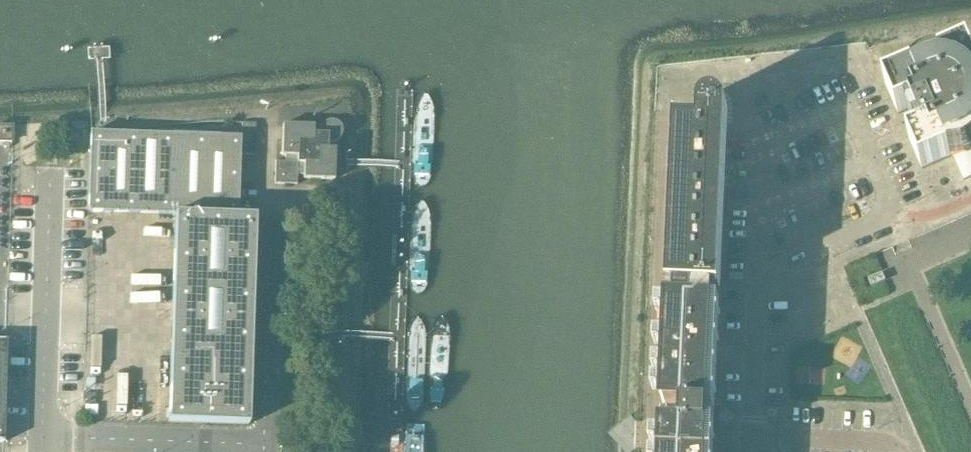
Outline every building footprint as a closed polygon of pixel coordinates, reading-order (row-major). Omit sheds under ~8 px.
[(941,62),(943,67),(916,78),(914,74),(886,86),(898,114),(912,108),(924,134),(910,141),(922,169),(950,157),(948,152),(970,142),(970,53),(970,50),(941,62)] [(713,300),(718,189),(721,124),(727,125),(727,110),(727,108),(726,105),(725,103),(724,101),(723,99),(721,98),(719,97),(716,96),(714,96),(712,96),(710,96),(706,98),(703,100),(700,105),(699,109),(699,123),(675,122),(668,298),(713,300)] [(328,148),(328,142),(330,142),(331,142),(333,142),(335,142),(336,141),(337,140),(339,139),(340,138),(341,137),(342,135),(342,134),(342,132),(342,131),(342,129),(342,128),(341,126),(340,125),(339,123),(338,122),(337,121),(335,121),(334,120),(332,120),(331,120),(329,120),(327,120),(326,121),(324,122),(323,123),(322,124),(321,125),(320,127),(320,128),(320,130),(320,132),(320,133),(314,133),(314,125),(283,124),(282,155),(285,156),(285,162),(275,161),(275,184),(297,184),(297,175),(304,175),(303,178),(335,180),(336,148),(328,148)] [(242,123),(241,154),(255,155),(256,124),(242,123)] [(240,137),(90,132),(87,212),(174,215),(238,217),(240,137)] [(302,206),(301,220),(333,220),(333,207),(302,206)] [(254,217),(238,217),(174,215),(168,423),(247,425),(254,217)] [(872,286),(886,280),(882,272),(868,278),(872,286)] [(707,451),(708,433),(714,433),(714,419),(715,407),(709,407),(713,300),(668,298),(665,298),(660,416),(659,451),(707,451)]
